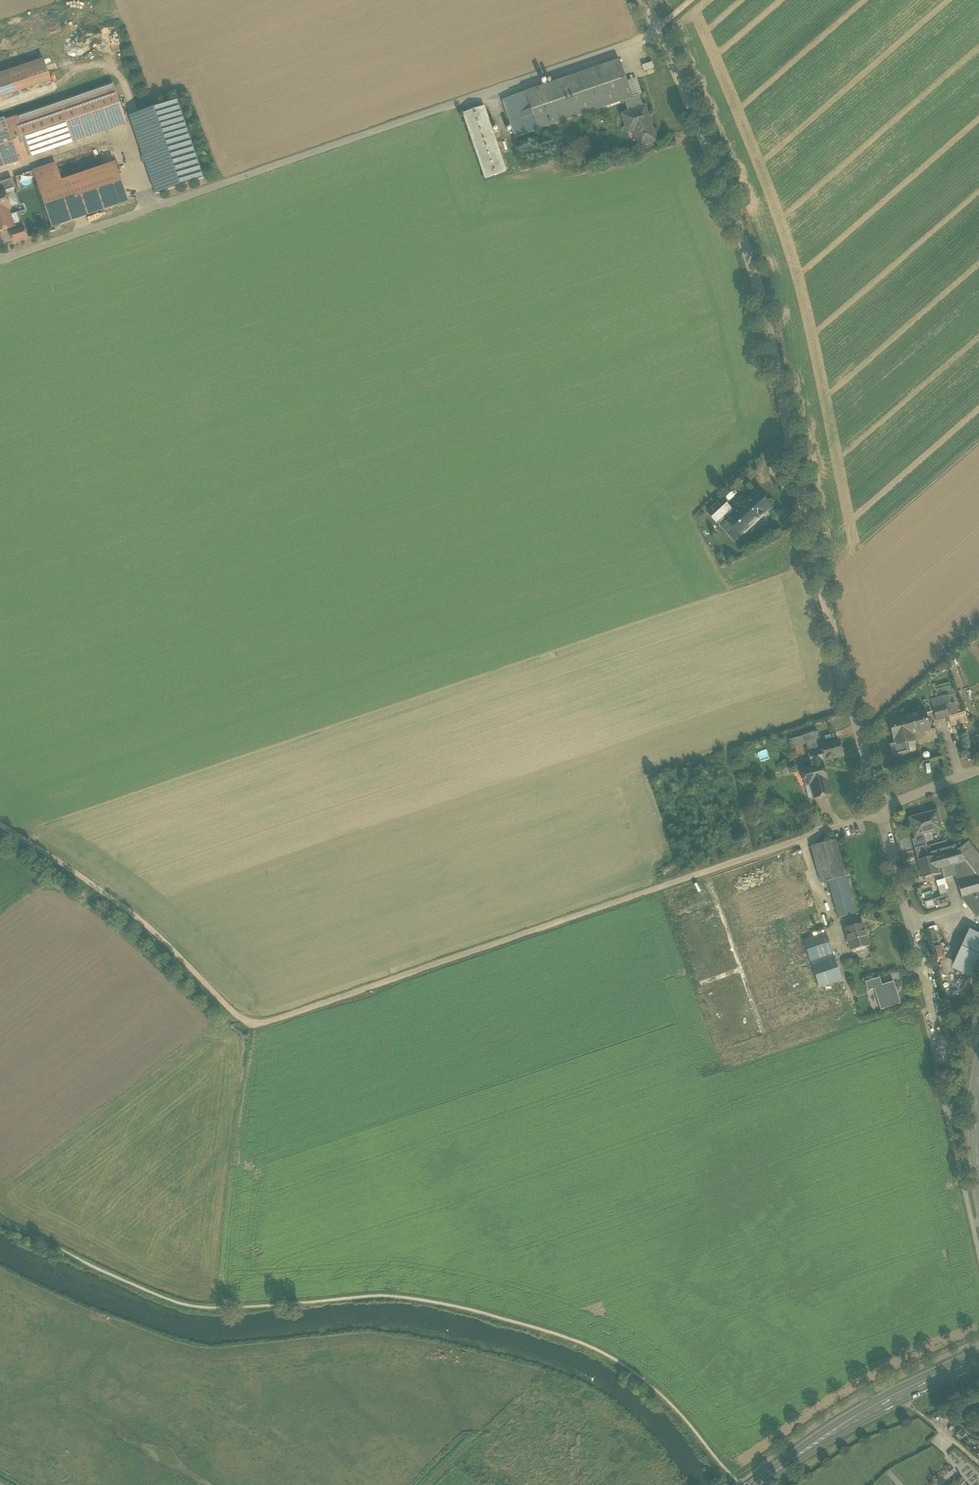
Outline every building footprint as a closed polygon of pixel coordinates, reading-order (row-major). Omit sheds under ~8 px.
[(57,78),(50,57),(0,74),(0,98),(57,78)] [(619,59),(525,92),(538,130),(624,100),(632,97),(627,82),(619,59)] [(636,79),(627,82),(632,97),(639,95),(641,94),(636,79)] [(525,92),(514,96),(526,134),(538,130),(525,92)] [(93,134),(79,95),(0,123),(0,168),(93,134)] [(639,95),(632,97),(624,100),(628,112),(622,115),(626,127),(632,125),(639,147),(657,141),(651,124),(650,124),(649,119),(646,120),(645,117),(648,115),(645,106),(643,107),(639,95)] [(514,96),(502,100),(515,137),(526,134),(514,96)] [(484,106),(463,113),(486,178),(506,171),(484,106)] [(147,109),(128,115),(139,145),(150,141),(148,135),(156,133),(151,118),(150,119),(147,109)] [(61,162),(37,170),(57,228),(135,201),(122,163),(68,181),(61,162)] [(0,192),(0,232),(1,236),(14,231),(22,228),(15,208),(18,207),(11,189),(20,186),(16,177),(3,182),(6,190),(0,192)] [(30,227),(14,231),(18,242),(33,237),(30,227)] [(733,514),(727,520),(735,529),(740,535),(770,508),(757,492),(733,514)] [(721,500),(708,513),(720,526),(727,520),(733,514),(721,500)] [(735,529),(727,520),(720,526),(728,535),(735,529)] [(728,552),(719,560),(723,564),(732,556),(728,552)] [(932,699),(935,708),(946,705),(950,704),(948,695),(932,699)] [(935,708),(933,708),(936,720),(949,717),(946,705),(935,708)] [(925,712),(904,718),(903,717),(891,720),(894,729),(892,731),(895,743),(896,745),(906,743),(913,741),(914,739),(913,734),(930,730),(925,712)] [(818,732),(803,735),(806,743),(820,739),(818,732)] [(820,739),(806,743),(808,753),(822,749),(821,745),(820,739)] [(821,745),(822,749),(825,761),(843,756),(839,740),(821,745)] [(906,743),(896,745),(895,743),(889,744),(892,756),(909,752),(906,743)] [(822,749),(808,753),(811,764),(821,762),(825,761),(822,749)] [(821,762),(812,764),(812,766),(811,766),(811,767),(802,769),(806,785),(818,782),(821,796),(830,794),(821,762)] [(937,811),(910,818),(915,837),(931,832),(942,830),(937,811)] [(819,816),(809,819),(813,829),(822,825),(819,816)] [(931,832),(915,837),(916,839),(912,840),(915,849),(925,847),(927,846),(926,842),(933,840),(931,832)] [(835,839),(811,846),(821,884),(828,881),(838,878),(845,876),(835,839)] [(963,839),(957,844),(960,848),(966,843),(963,839)] [(968,842),(966,843),(960,848),(957,850),(966,861),(953,865),(963,901),(978,896),(978,856),(968,842)] [(925,847),(915,849),(918,861),(928,858),(927,855),(925,847)] [(796,848),(711,877),(720,904),(731,936),(732,939),(740,961),(756,1008),(756,1009),(758,1012),(765,1034),(851,1005),(833,953),(821,957),(813,932),(824,928),(796,848)] [(939,852),(927,855),(928,858),(918,861),(923,878),(939,874),(938,869),(953,865),(966,861),(957,850),(940,855),(939,852)] [(845,876),(838,878),(843,898),(845,904),(848,916),(855,914),(845,876)] [(838,878),(828,881),(833,900),(843,898),(838,878)] [(963,901),(976,918),(978,916),(978,896),(963,901)] [(843,898),(833,900),(835,907),(845,904),(843,898)] [(845,904),(835,907),(838,918),(848,916),(845,904)] [(863,924),(845,929),(851,950),(869,946),(863,924)] [(824,928),(813,932),(821,957),(833,953),(824,928)] [(949,968),(971,977),(978,958),(978,933),(966,928),(949,968)] [(879,978),(865,982),(868,991),(874,989),(873,988),(882,985),(879,978)] [(882,985),(873,988),(874,989),(880,1010),(900,1003),(894,981),(882,985)]
